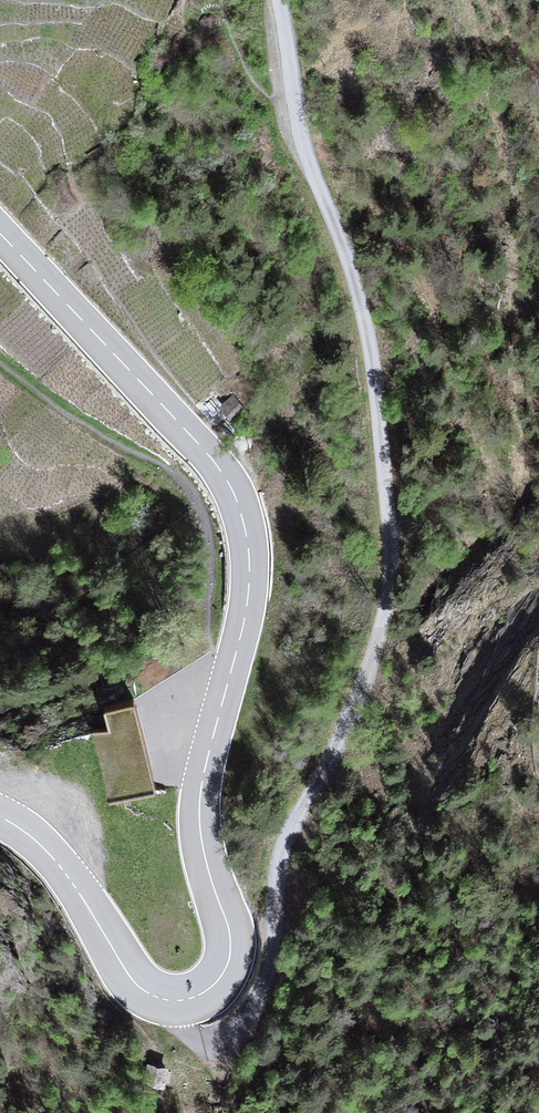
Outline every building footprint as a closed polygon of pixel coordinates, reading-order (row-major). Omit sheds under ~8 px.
[(231,424),(245,412),(235,399),(220,410),(231,424)] [(167,1071),(149,1067),(145,1083),(163,1087),(167,1071)]
